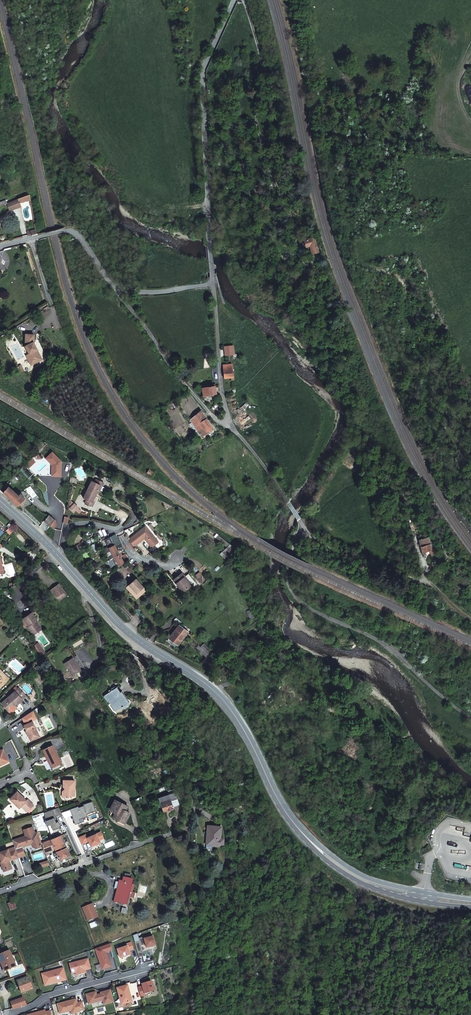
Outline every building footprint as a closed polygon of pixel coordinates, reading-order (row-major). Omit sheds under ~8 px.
[(303,247),(303,246),(305,246),(307,254),(317,251),(312,236),(307,238),(306,233),(300,235),(303,247)] [(57,346),(46,333),(45,334),(54,346),(46,352),(47,353),(57,346)] [(224,353),(233,352),(232,344),(223,344),(224,353)] [(234,375),(232,366),(223,367),(224,377),(231,376),(232,380),(235,379),(234,375)] [(206,384),(208,394),(216,393),(214,383),(206,384)] [(204,417),(203,417),(199,411),(198,411),(190,420),(202,437),(205,435),(204,434),(212,428),(204,417)] [(30,452),(34,455),(45,444),(40,441),(30,452)] [(52,451),(45,458),(51,466),(51,477),(61,478),(62,462),(52,451)] [(92,505),(94,501),(92,500),(93,496),(97,487),(98,484),(100,485),(102,482),(94,478),(92,482),(90,481),(84,496),(86,497),(84,501),(92,505)] [(106,478),(102,486),(101,489),(106,491),(111,481),(106,478)] [(2,494),(17,507),(18,505),(23,500),(16,493),(13,496),(6,490),(2,494)] [(39,521),(42,524),(44,522),(49,517),(45,515),(39,521)] [(136,547),(147,539),(153,549),(161,544),(149,527),(131,539),(136,547)] [(110,536),(104,540),(119,567),(126,564),(116,547),(118,545),(114,538),(112,539),(110,536)] [(430,551),(432,556),(438,555),(435,544),(429,545),(427,536),(420,537),(423,552),(430,551)] [(184,577),(182,574),(173,581),(182,594),(190,587),(183,578),(184,577)] [(137,580),(132,585),(138,593),(135,595),(138,598),(147,591),(137,580)] [(66,592),(60,585),(52,591),(57,599),(66,592)] [(129,587),(135,595),(138,593),(132,585),(129,587)] [(39,621),(34,614),(26,619),(32,627),(30,628),(36,635),(42,631),(37,623),(39,621)] [(172,639),(181,646),(191,634),(181,627),(172,639)] [(36,646),(43,655),(47,652),(40,643),(36,646)] [(196,649),(206,660),(208,657),(199,647),(196,649)] [(75,654),(71,657),(80,670),(84,668),(75,654)] [(62,663),(71,676),(72,676),(80,670),(71,657),(63,663),(62,663)] [(6,681),(8,680),(1,673),(0,675),(0,676),(6,681)] [(115,712),(129,702),(118,687),(104,696),(115,712)] [(22,701),(21,700),(25,696),(18,688),(14,692),(1,703),(7,710),(14,704),(15,706),(22,701)] [(29,724),(24,727),(22,728),(25,733),(26,732),(27,735),(26,736),(27,737),(29,742),(38,737),(31,723),(29,724)] [(60,762),(51,744),(40,750),(46,762),(49,761),(51,766),(60,762)] [(65,795),(66,796),(69,794),(74,794),(74,779),(63,778),(62,783),(65,785),(66,786),(66,787),(62,791),(65,795)] [(14,791),(7,798),(16,807),(18,805),(24,811),(31,803),(25,797),(23,800),(14,791)] [(171,809),(171,807),(178,805),(174,791),(169,791),(169,794),(159,796),(161,804),(159,805),(161,811),(171,809)] [(126,809),(127,805),(128,804),(118,798),(113,806),(115,807),(113,811),(114,811),(116,813),(115,815),(124,821),(130,811),(126,809)] [(77,807),(70,809),(75,824),(88,820),(86,814),(96,811),(92,801),(82,804),(83,806),(78,808),(77,807)] [(54,817),(44,821),(46,825),(50,824),(54,832),(59,830),(59,828),(61,827),(58,820),(56,821),(54,817)] [(222,830),(221,820),(208,821),(209,839),(222,838),(225,835),(224,832),(222,830)] [(41,844),(36,832),(33,833),(31,827),(22,830),(24,837),(18,839),(21,848),(30,845),(31,848),(35,849),(39,848),(41,844)] [(85,835),(79,837),(82,844),(88,842),(91,847),(101,842),(100,841),(104,839),(101,831),(86,837),(85,835)] [(71,856),(65,845),(60,834),(41,844),(44,854),(54,849),(60,859),(64,858),(64,860),(71,856)] [(21,848),(18,839),(11,841),(14,848),(7,851),(6,848),(0,851),(0,859),(1,861),(3,860),(4,863),(1,865),(3,870),(11,867),(8,858),(10,857),(11,859),(18,856),(19,858),(24,856),(21,848)] [(45,856),(50,864),(48,861),(39,865),(40,869),(50,864),(53,871),(56,869),(48,854),(45,856)] [(116,894),(127,897),(131,880),(124,878),(123,882),(120,881),(116,894)] [(124,908),(126,902),(118,900),(116,906),(124,908)] [(97,916),(95,911),(92,912),(89,905),(82,908),(88,920),(97,916)] [(153,934),(139,938),(140,940),(136,942),(139,953),(143,952),(142,947),(146,946),(147,947),(150,946),(151,947),(155,945),(153,934)] [(128,946),(118,949),(121,958),(130,954),(130,949),(133,948),(132,943),(127,944),(128,946)] [(110,944),(95,949),(103,969),(111,966),(107,952),(112,950),(110,944)] [(14,967),(8,953),(0,956),(0,964),(3,971),(14,967)] [(89,959),(70,965),(72,974),(75,973),(77,976),(86,974),(86,970),(91,969),(89,959)] [(63,969),(42,975),(46,986),(67,980),(63,969)] [(28,993),(32,991),(27,976),(24,976),(24,978),(16,981),(21,993),(27,991),(28,993)] [(152,980),(139,984),(142,995),(145,994),(145,991),(154,989),(152,980)] [(128,984),(118,987),(122,1003),(132,1000),(128,984)] [(96,992),(87,995),(89,1004),(104,1001),(106,1004),(114,1001),(111,991),(102,993),(102,994),(97,995),(96,992)] [(27,1006),(22,997),(9,1002),(12,1010),(22,1008),(27,1006)] [(77,1000),(58,1005),(60,1014),(72,1012),(72,1014),(80,1013),(80,1011),(85,1010),(83,1003),(78,1004),(77,1000)]
